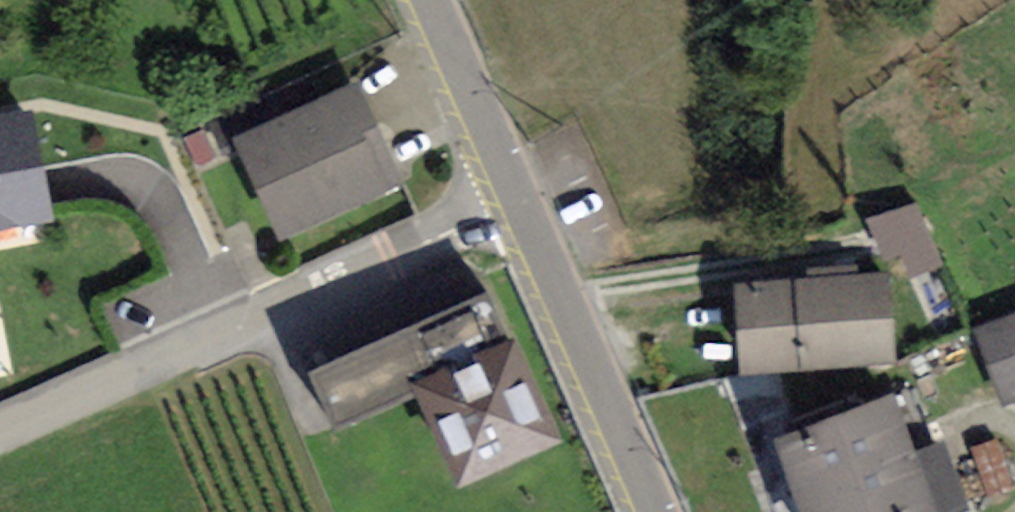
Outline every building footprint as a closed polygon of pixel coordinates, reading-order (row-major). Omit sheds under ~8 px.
[(356,74),(230,134),(280,238),(406,178),(356,74)] [(0,115),(0,226),(57,214),(34,108),(0,115)] [(923,196),(878,210),(898,274),(943,260),(923,196)] [(892,271),(737,280),(742,368),(897,360),(892,271)] [(487,280),(306,362),(333,421),(417,382),(458,472),(555,428),(487,280)] [(974,324),(1002,400),(1014,396),(1014,309),(974,324)] [(777,431),(809,511),(939,511),(966,502),(940,433),(918,442),(896,385),(777,431)]
